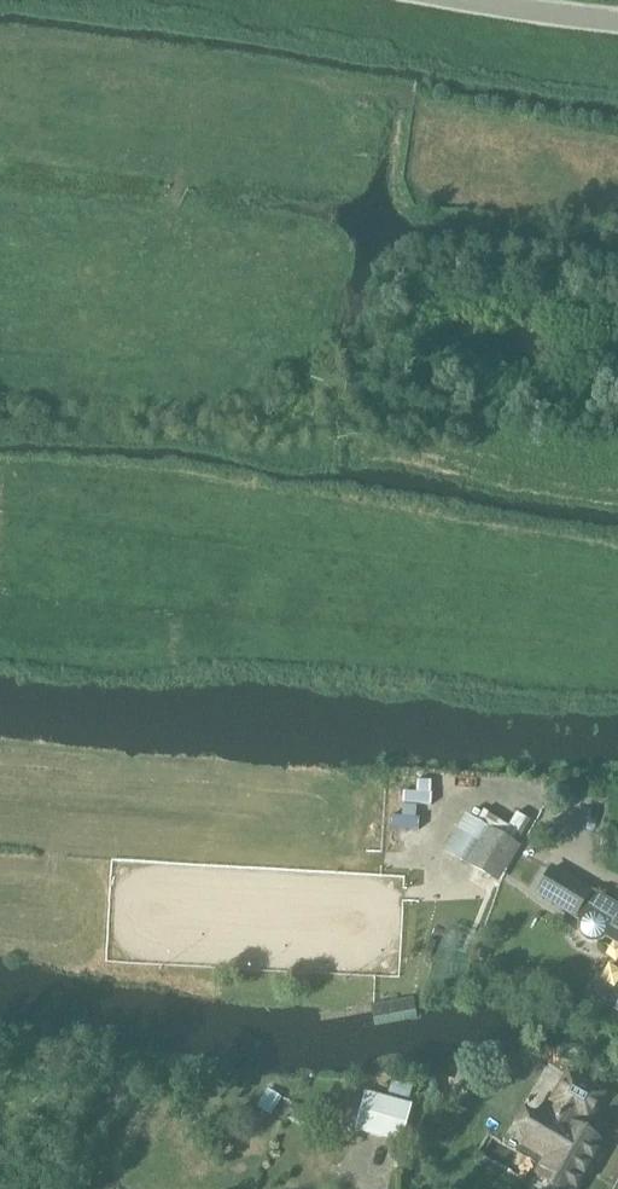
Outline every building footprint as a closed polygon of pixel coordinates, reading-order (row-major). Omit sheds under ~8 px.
[(432,769),(388,767),(384,825),(405,826),(406,811),(429,812),(432,769)] [(516,845),(503,837),(488,827),(466,865),(498,884),(520,847),(516,845)] [(550,868),(534,893),(579,922),(578,926),(579,932),(580,936),(584,940),(589,943),(593,944),(599,943),(602,941),(605,939),(617,947),(617,909),(550,868)] [(559,1188),(579,1188),(607,1145),(589,1136),(608,1094),(563,1067),(515,1144),(489,1129),(473,1153),(530,1185),(535,1173),(559,1188)] [(367,1092),(357,1130),(403,1143),(413,1105),(367,1092)]
